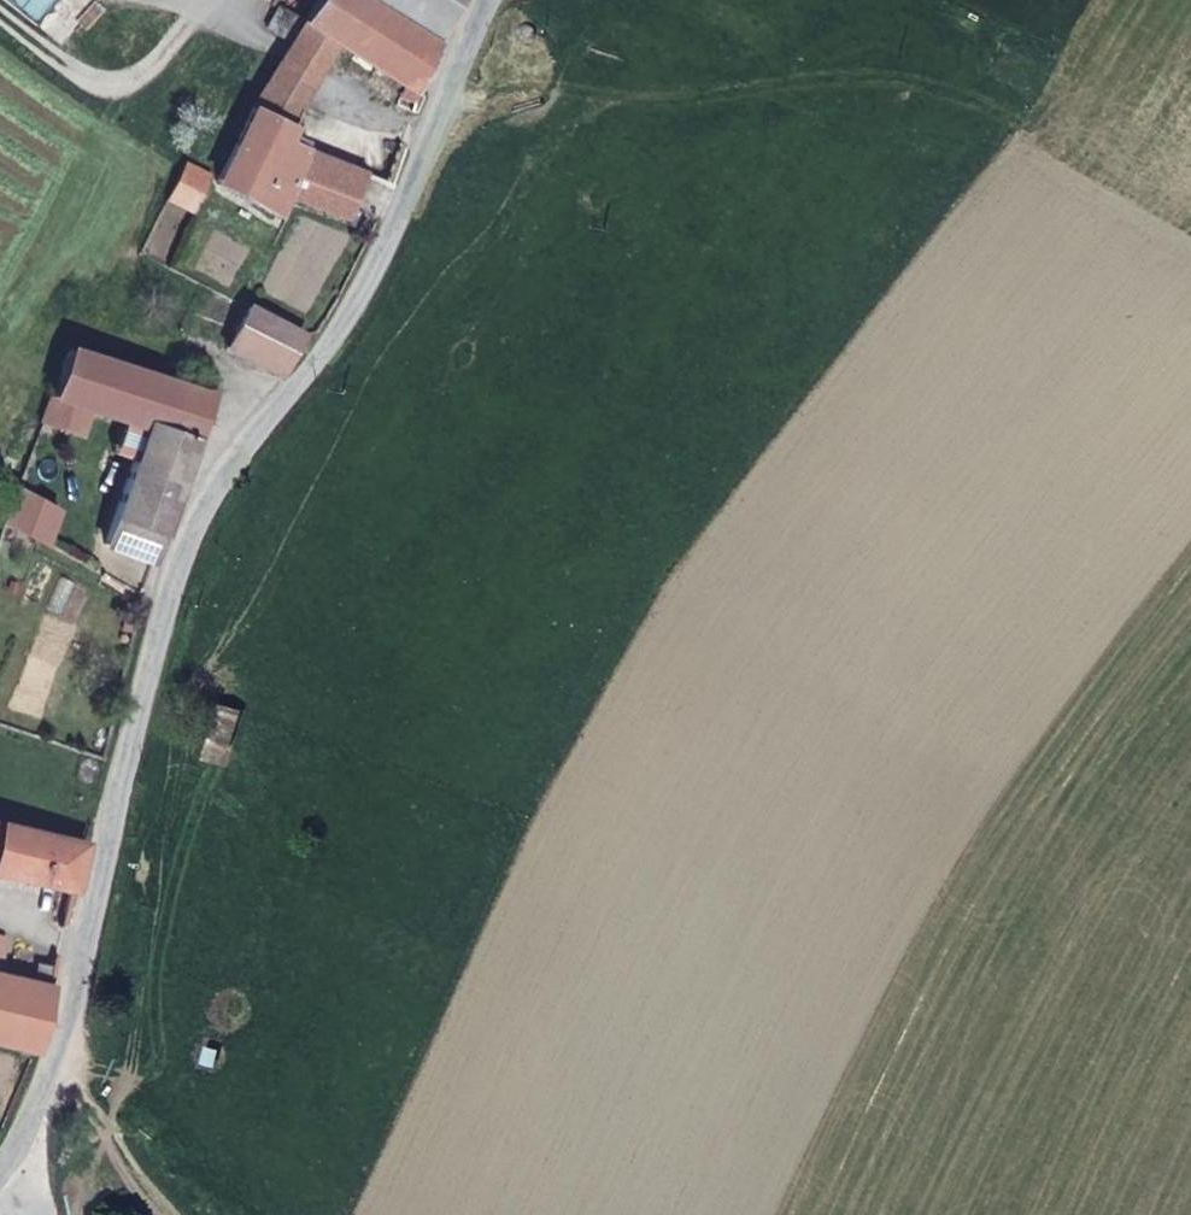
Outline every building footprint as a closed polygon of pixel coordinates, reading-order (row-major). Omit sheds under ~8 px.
[(439,42),(437,41),(368,0),(316,0),(303,21),(335,42),(414,92),(416,88),(439,42)] [(461,0),(368,0),(437,41),(461,0)] [(289,44),(303,21),(280,7),(268,30),(289,44)] [(286,196),(304,149),(285,140),(288,133),(291,127),(250,107),(216,179),(278,216),(286,196)] [(307,142),(288,133),(285,140),(304,149),(307,142)] [(353,207),(366,172),(304,149),(286,196),(348,219),(353,207)] [(194,212),(210,174),(185,162),(166,199),(194,212)] [(374,215),(389,181),(366,172),(353,207),(374,215)] [(282,375),(304,335),(248,306),(246,309),(227,347),(282,375)] [(161,533),(197,430),(210,395),(69,349),(51,396),(93,409),(125,419),(145,426),(134,459),(113,516),(161,533)] [(216,375),(216,372),(215,370),(214,368),(212,366),(210,366),(207,366),(205,367),(203,368),(201,370),(201,372),(200,375),(201,377),(203,379),(205,381),(207,381),(209,381),(212,380),(214,379),(215,377),(216,375)] [(84,434),(93,409),(51,396),(42,420),(84,434)] [(134,459),(145,426),(125,419),(113,452),(134,459)] [(43,543),(56,510),(15,488),(3,521),(43,543)] [(152,562),(161,533),(113,516),(105,544),(152,562)] [(85,844),(0,824),(0,872),(74,890),(85,844)] [(51,986),(0,975),(0,1042),(36,1050),(51,986)]
